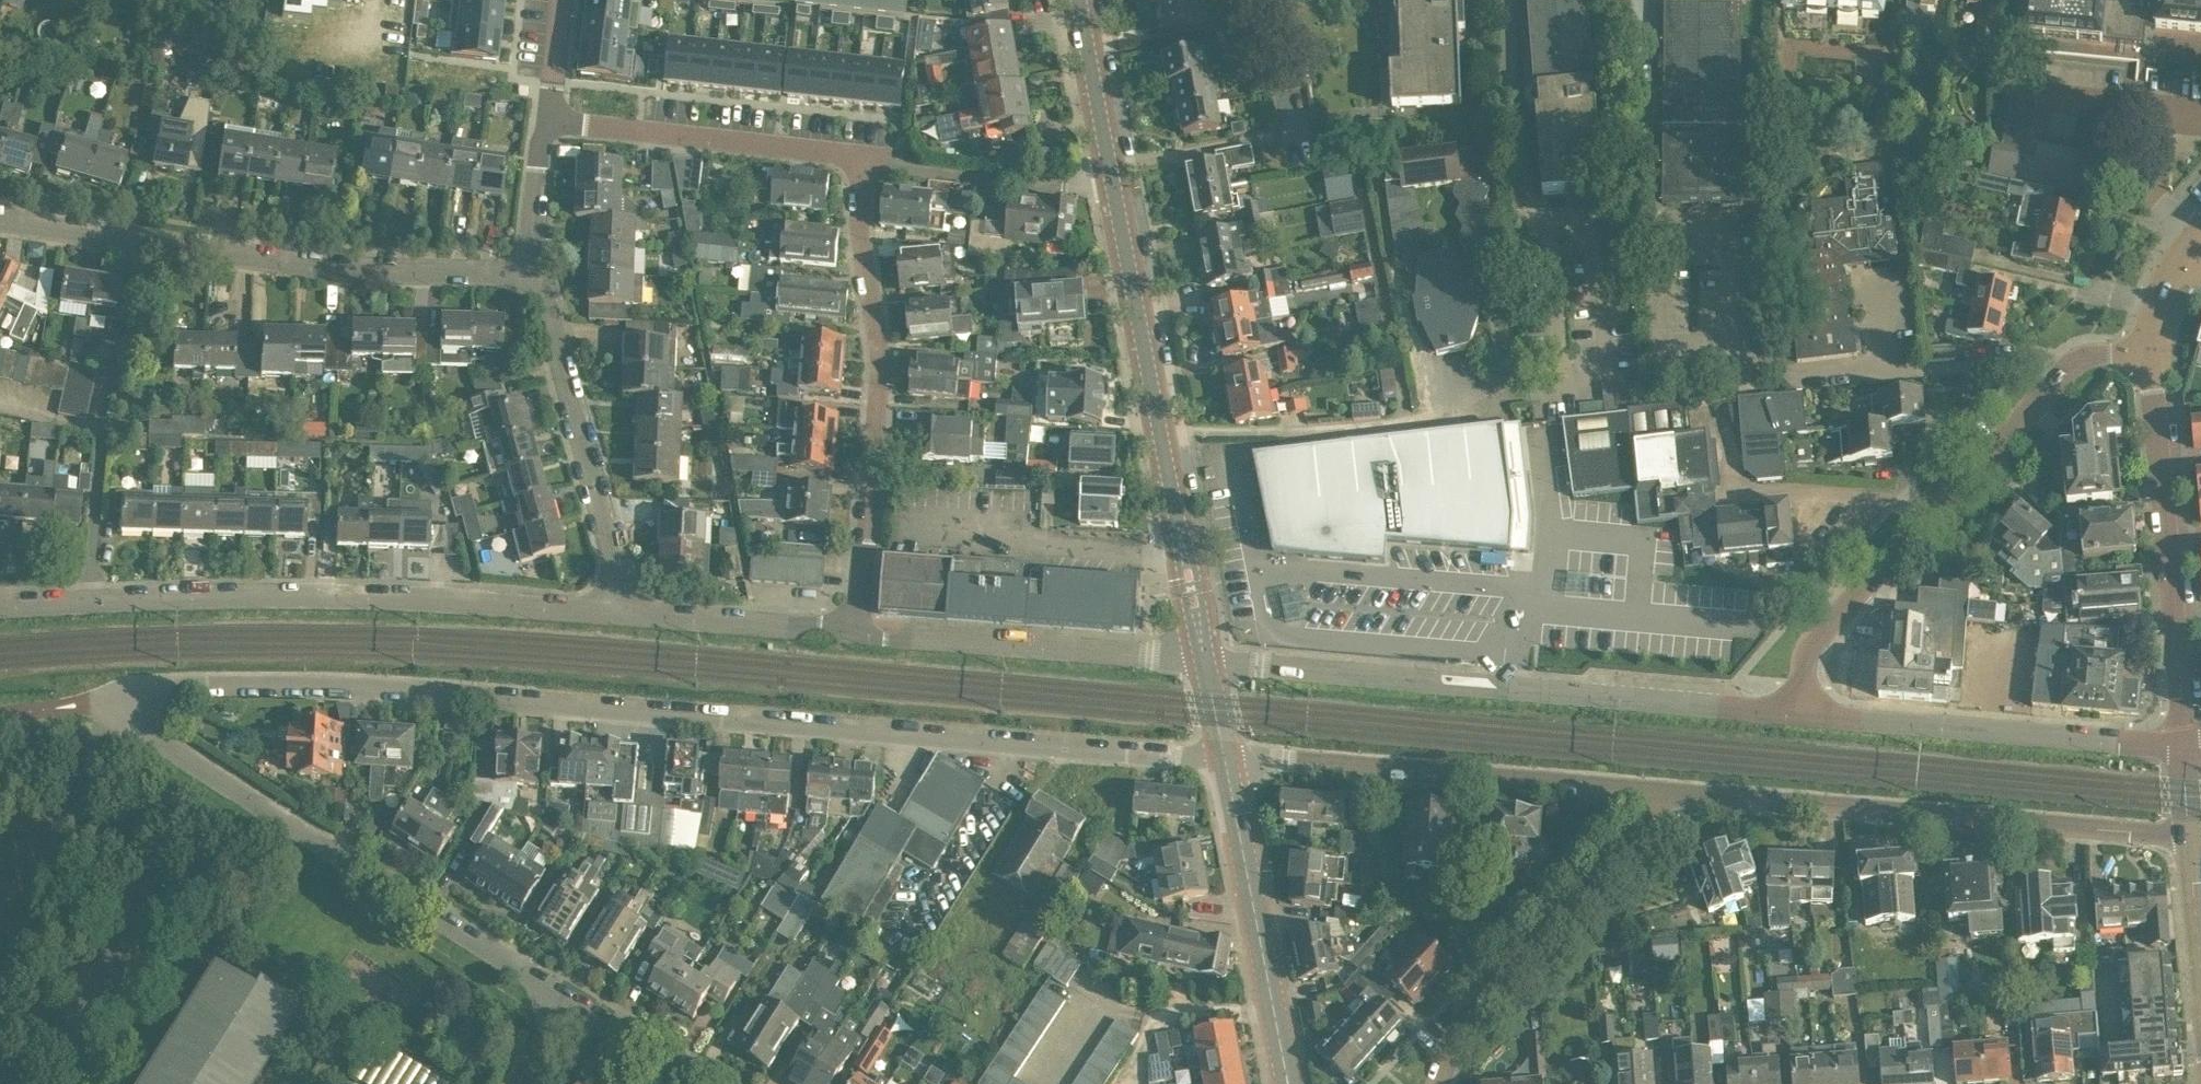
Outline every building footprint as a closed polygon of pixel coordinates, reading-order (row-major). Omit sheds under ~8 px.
[(281,17),(310,21),(311,12),(326,14),(327,5),(341,7),(342,0),(283,0),(281,17)] [(450,5),(501,11),(502,0),(451,0),(450,5)] [(588,25),(628,29),(628,30),(638,32),(641,5),(600,0),(590,0),(588,25)] [(662,11),(671,12),(672,0),(663,0),(662,11)] [(833,8),(845,9),(846,0),(834,0),(833,8)] [(845,9),(857,10),(858,0),(846,0),(845,9)] [(857,10),(869,12),(871,0),(858,0),(857,10)] [(869,12),(881,13),(883,0),(871,0),(869,12)] [(881,13),(893,14),(895,0),(883,0),(881,13)] [(893,14),(906,16),(908,0),(895,0),(893,14)] [(974,18),(1009,12),(1006,0),(971,0),(974,18)] [(1196,0),(1159,7),(1164,34),(1207,26),(1205,13),(1199,14),(1196,0)] [(1396,15),(1401,14),(1403,68),(1391,68),(1393,107),(1450,105),(1450,104),(1460,103),(1460,107),(1462,107),(1459,31),(1466,31),(1465,0),(1395,0),(1396,15)] [(1526,1),(1541,197),(1603,192),(1588,0),(1534,0),(1526,1)] [(1735,0),(1665,0),(1664,53),(1705,54),(1705,70),(1733,71),(1735,0)] [(1832,13),(1882,17),(1885,0),(1783,0),(1783,9),(1832,13)] [(1920,2),(1907,1),(1905,33),(1926,34),(1928,9),(1933,9),(1934,0),(1921,0),(1920,2)] [(2141,48),(2144,26),(2200,33),(2200,0),(2022,0),(2019,33),(2141,48)] [(415,1),(413,14),(422,15),(424,2),(415,1)] [(710,1),(709,10),(722,11),(723,2),(710,1)] [(723,2),(722,11),(735,13),(736,4),(723,2)] [(450,5),(447,31),(453,31),(453,30),(498,35),(501,11),(450,5)] [(754,6),(753,15),(766,16),(767,7),(754,6)] [(767,7),(766,16),(779,18),(780,9),(767,7)] [(798,7),(797,16),(810,18),(811,9),(798,7)] [(833,13),(832,22),(841,23),(842,14),(833,13)] [(842,14),(841,23),(850,24),(851,15),(842,14)] [(1993,47),(1982,15),(1978,15),(1977,29),(1976,45),(1993,47)] [(878,18),(877,28),(886,29),(887,19),(878,18)] [(887,19),(886,29),(894,30),(895,21),(887,19)] [(1213,34),(1226,31),(1224,19),(1211,22),(1213,34)] [(588,25),(585,50),(625,54),(626,53),(628,30),(628,29),(588,25)] [(417,26),(416,40),(424,40),(426,27),(417,26)] [(968,64),(1014,56),(1009,29),(991,32),(990,27),(967,26),(971,50),(924,59),(926,71),(942,68),(968,64)] [(453,31),(450,56),(495,61),(496,61),(498,35),(453,30),(453,31)] [(660,33),(659,46),(668,47),(669,34),(660,33)] [(1229,49),(1227,39),(1227,37),(1215,40),(1217,51),(1229,49)] [(672,43),(667,84),(691,86),(695,46),(672,43)] [(695,46),(691,86),(713,89),(717,48),(695,46)] [(717,48),(713,89),(735,91),(739,51),(717,48)] [(585,50),(582,75),(633,81),(636,54),(626,53),(625,54),(585,50)] [(1168,84),(1168,85),(1211,77),(1211,76),(1207,77),(1204,63),(1210,61),(1208,50),(1202,51),(1163,58),(1165,70),(1159,71),(1162,85),(1168,84)] [(739,51),(735,91),(757,94),(762,53),(739,51)] [(762,53),(757,94),(780,96),(785,56),(762,53)] [(1014,56),(968,64),(970,75),(975,73),(977,87),(1018,80),(1014,56)] [(792,57),(787,97),(810,100),(815,59),(792,57)] [(815,59),(810,100),(832,102),(837,62),(815,59)] [(650,62),(649,75),(657,76),(659,63),(650,62)] [(837,62),(832,102),(855,105),(859,64),(837,62)] [(859,64),(855,105),(877,107),(881,67),(859,64)] [(40,70),(27,66),(22,85),(35,89),(40,70)] [(232,78),(231,67),(208,69),(209,80),(232,78)] [(881,67),(877,107),(900,110),(905,69),(881,67)] [(944,79),(942,68),(926,71),(929,87),(930,87),(931,94),(937,93),(935,80),(944,79)] [(1216,103),(1211,77),(1168,85),(1168,86),(1174,85),(1179,110),(1216,103)] [(1018,80),(977,87),(982,111),(960,115),(1026,104),(1023,88),(1019,88),(1018,80)] [(397,104),(398,88),(386,87),(384,103),(397,104)] [(930,87),(929,87),(918,89),(922,110),(948,104),(946,92),(937,93),(931,94),(930,87)] [(2006,94),(1989,172),(2077,191),(2085,155),(2068,152),(2038,146),(2034,145),(2036,133),(2042,102),(2006,94)] [(1216,103),(1179,110),(1184,137),(1227,129),(1225,118),(1230,117),(1227,101),(1216,103)] [(13,107),(4,104),(0,116),(0,122),(8,124),(13,107)] [(960,115),(937,119),(941,145),(965,141),(963,133),(965,132),(985,129),(985,130),(1002,127),(1004,136),(1027,132),(1026,123),(1029,122),(1026,104),(960,115)] [(23,110),(13,107),(8,124),(18,127),(23,110)] [(1488,108),(1476,109),(1477,141),(1489,141),(1488,108)] [(152,111),(143,141),(144,141),(156,142),(153,167),(185,172),(186,168),(200,170),(206,132),(192,129),(189,129),(191,116),(170,113),(152,111)] [(1870,111),(1865,134),(1890,140),(1894,116),(1870,111)] [(95,149),(96,149),(100,132),(103,122),(90,118),(84,137),(54,128),(47,153),(59,157),(55,171),(86,180),(95,149)] [(1244,123),(1231,126),(1233,138),(1246,135),(1244,123)] [(245,182),(253,134),(224,130),(223,137),(217,177),(245,182)] [(388,184),(395,133),(382,131),(377,134),(376,141),(365,139),(359,180),(388,184)] [(95,149),(86,180),(117,189),(126,158),(109,153),(114,136),(100,132),(96,149),(95,149)] [(425,137),(395,133),(388,184),(416,189),(422,148),(424,148),(425,137)] [(281,139),(253,134),(245,182),(274,186),(280,146),(281,139)] [(0,151),(0,169),(26,176),(35,145),(5,136),(0,151)] [(144,141),(143,141),(134,138),(130,155),(140,158),(144,141)] [(452,139),(450,152),(444,193),(472,197),(478,157),(480,143),(452,139)] [(600,156),(600,143),(578,143),(578,156),(600,156)] [(1321,165),(1347,161),(1345,143),(1318,147),(1321,165)] [(280,146),(274,186),(302,190),(308,150),(280,146)] [(1216,162),(1186,167),(1191,194),(1232,186),(1229,174),(1233,173),(1233,170),(1254,166),(1250,147),(1214,153),(1216,162)] [(1384,159),(1387,185),(1385,186),(1390,219),(1393,240),(1395,255),(1403,257),(1400,266),(1407,273),(1417,324),(1421,323),(1437,356),(1483,347),(1487,337),(1479,328),(1477,328),(1478,326),(1480,299),(1469,275),(1452,255),(1432,259),(1425,231),(1416,191),(1456,186),(1453,196),(1461,206),(1456,218),(1464,229),(1458,242),(1467,254),(1490,251),(1497,237),(1487,226),(1494,213),(1485,202),(1490,190),(1483,176),(1476,177),(1472,148),(1457,150),(1457,147),(1398,154),(1398,157),(1384,159)] [(450,152),(424,148),(422,148),(416,189),(444,193),(450,152)] [(337,155),(308,150),(302,190),(330,195),(337,155)] [(478,157),(472,197),(501,202),(507,161),(478,157)] [(688,161),(673,160),(679,191),(685,191),(688,161)] [(578,190),(622,192),(623,162),(579,161),(578,190)] [(702,162),(688,161),(685,191),(699,193),(702,162)] [(674,192),(668,164),(653,163),(652,192),(661,192),(674,192)] [(1353,193),(1348,166),(1323,170),(1323,172),(1328,197),(1353,193)] [(774,190),(828,196),(830,177),(776,171),(774,190)] [(1977,190),(2007,196),(2010,182),(1988,177),(1980,175),(1977,190)] [(1799,274),(1842,269),(1842,266),(1889,261),(1888,255),(1897,254),(1894,229),(1890,189),(1881,190),(1879,176),(1845,180),(1847,200),(1813,204),(1819,252),(1797,255),(1799,274)] [(1232,186),(1191,194),(1195,220),(1241,211),(1238,197),(1234,198),(1232,186)] [(883,209),(946,216),(947,197),(933,196),(933,195),(885,189),(883,209)] [(622,192),(578,190),(577,219),(636,220),(636,219),(637,210),(628,203),(622,203),(622,192)] [(828,196),(774,190),(772,208),(826,214),(828,196)] [(674,192),(661,192),(664,210),(677,208),(677,207),(674,192)] [(2017,228),(2039,232),(2071,239),(2077,212),(2051,206),(2051,202),(2024,196),(2017,228)] [(1014,243),(1015,243),(1071,249),(1075,205),(1010,198),(1007,226),(974,222),(969,255),(1012,259),(1014,243)] [(1345,204),(1329,206),(1334,237),(1350,234),(1364,232),(1359,201),(1345,204)] [(1248,221),(1264,218),(1261,202),(1245,205),(1248,221)] [(694,235),(700,234),(702,210),(682,208),(687,234),(694,235)] [(946,216),(883,209),(881,228),(929,233),(929,232),(944,233),(946,216)] [(1250,231),(1266,228),(1264,218),(1248,221),(1250,231)] [(636,220),(577,219),(592,220),(591,247),(635,249),(636,233),(650,233),(651,220),(636,220)] [(1919,251),(1972,261),(1976,245),(1977,239),(1944,232),(1946,226),(1926,221),(1919,251)] [(771,244),(837,251),(839,233),(784,227),(783,228),(773,227),(771,244)] [(1204,262),(1240,255),(1238,243),(1246,241),(1243,227),(1199,236),(1204,262)] [(948,245),(969,248),(970,233),(949,231),(948,245)] [(2071,239),(2039,232),(2035,250),(2013,246),(2012,253),(2011,259),(2038,265),(2039,261),(2065,266),(2071,239)] [(672,254),(684,251),(681,233),(668,235),(672,254)] [(700,234),(694,235),(692,261),(738,266),(741,238),(700,234)] [(837,251),(771,244),(769,261),(780,262),(780,263),(835,269),(837,251)] [(591,247),(590,276),(634,277),(635,249),(591,247)] [(955,268),(954,250),(941,251),(897,255),(899,272),(955,268)] [(684,251),(672,254),(674,268),(687,265),(684,251)] [(1972,261),(1919,251),(1918,251),(1916,266),(1958,275),(1959,272),(1969,274),(1972,261)] [(1240,255),(1204,262),(1209,289),(1253,280),(1251,266),(1243,268),(1240,255)] [(25,307),(33,311),(46,316),(53,272),(40,270),(36,297),(11,286),(17,272),(0,264),(0,295),(25,307)] [(1374,280),(1371,265),(1350,269),(1352,285),(1374,280)] [(751,294),(847,304),(849,285),(782,279),(783,271),(753,268),(751,294)] [(956,280),(955,268),(899,272),(900,290),(945,287),(944,281),(956,280)] [(988,268),(986,278),(1005,280),(1006,270),(988,268)] [(1261,287),(1288,282),(1286,269),(1259,274),(1261,287)] [(1842,269),(1799,274),(1805,326),(1794,327),(1798,362),(1856,355),(1852,321),(1849,322),(1842,269)] [(1006,270),(1005,280),(1003,293),(1002,304),(1081,299),(1081,290),(1078,291),(1077,273),(1045,274),(1006,270)] [(1959,272),(1958,275),(1956,285),(1977,289),(1973,308),(2006,315),(2011,287),(1986,282),(1987,278),(1969,274),(1959,272)] [(88,308),(93,278),(64,274),(60,304),(88,308)] [(1301,282),(1303,292),(1346,284),(1344,274),(1301,282)] [(634,277),(590,276),(589,305),(602,305),(601,322),(632,323),(632,306),(644,307),(645,277),(634,277)] [(700,276),(700,288),(713,288),(713,277),(700,276)] [(93,278),(88,308),(87,317),(122,323),(128,300),(118,299),(121,282),(93,278)] [(1005,280),(986,278),(985,291),(991,291),(1003,293),(1005,280)] [(1263,295),(1213,305),(1215,316),(1212,317),(1215,331),(1272,320),(1268,301),(1291,296),(1288,282),(1261,287),(1263,295)] [(1002,304),(1003,293),(991,291),(989,307),(1002,308),(1002,304)] [(847,304),(751,294),(750,305),(743,304),(741,321),(777,324),(778,315),(845,322),(847,304)] [(1,307),(20,316),(10,337),(22,343),(36,313),(24,308),(25,307),(0,295),(0,309),(1,307)] [(1002,304),(1002,308),(999,339),(998,346),(1010,345),(1022,344),(1022,336),(1084,331),(1081,299),(1002,304)] [(1380,312),(1378,300),(1355,305),(1361,340),(1377,337),(1383,327),(1374,322),(1380,312)] [(905,324),(963,319),(962,301),(904,307),(905,324)] [(2006,315),(1973,308),(1969,326),(1948,322),(1945,335),(1973,341),(1974,337),(2000,342),(2000,338),(2006,315)] [(427,335),(426,366),(439,366),(439,350),(457,351),(457,366),(470,366),(472,318),(440,317),(439,335),(427,335)] [(472,318),(470,366),(470,363),(483,361),(483,351),(502,352),(503,319),(472,318)] [(84,339),(87,321),(76,319),(73,337),(84,339)] [(964,331),(963,319),(905,324),(907,342),(954,337),(953,332),(964,331)] [(1275,335),(1272,320),(1215,331),(1217,345),(1221,345),(1223,356),(1290,343),(1287,332),(1275,335)] [(337,342),(337,372),(349,372),(350,357),(381,358),(382,325),(351,324),(350,342),(337,342)] [(626,339),(625,368),(676,370),(677,334),(670,334),(670,324),(655,324),(654,340),(626,339)] [(115,345),(120,328),(109,325),(104,342),(115,345)] [(382,325),(381,365),(381,375),(414,376),(414,365),(426,366),(427,335),(414,334),(414,326),(382,325)] [(261,348),(248,348),(247,378),(260,379),(260,376),(291,377),(293,332),(262,331),(261,348)] [(325,333),(293,332),(291,377),(305,378),(306,365),(324,365),(324,371),(337,372),(337,342),(325,341),(325,333)] [(790,343),(789,353),(843,358),(845,339),(805,336),(804,345),(790,343)] [(203,371),(204,338),(173,337),(172,370),(193,371),(192,381),(203,381),(203,371)] [(81,358),(84,340),(72,338),(70,356),(81,358)] [(236,339),(204,338),(203,371),(235,372),(235,378),(247,378),(248,348),(236,347),(236,339)] [(998,346),(999,339),(978,338),(976,355),(997,357),(998,346)] [(757,340),(756,350),(778,352),(779,341),(757,340)] [(997,357),(1010,356),(1010,345),(998,346),(997,357)] [(1307,361),(1304,346),(1277,353),(1281,374),(1296,371),(1295,363),(1307,361)] [(1954,346),(1925,349),(1927,363),(1955,360),(1954,346)] [(714,356),(751,359),(752,349),(715,347),(714,356)] [(0,370),(0,379),(11,381),(17,354),(4,351),(0,370)] [(843,358),(789,353),(788,372),(842,376),(843,358)] [(17,354),(11,381),(23,384),(30,356),(17,354)] [(912,359),(910,377),(971,383),(971,384),(994,386),(997,357),(976,355),(965,354),(964,365),(959,364),(959,363),(912,359)] [(42,359),(30,356),(23,384),(36,387),(42,359)] [(42,359),(36,387),(49,390),(55,362),(42,359)] [(55,362),(49,390),(62,393),(63,388),(66,376),(68,365),(55,362)] [(69,362),(68,365),(66,376),(94,382),(97,369),(69,362)] [(1228,400),(1268,392),(1266,379),(1272,378),(1270,365),(1226,373),(1228,385),(1225,386),(1228,400)] [(625,368),(624,396),(683,398),(675,397),(676,370),(625,368)] [(723,368),(721,392),(737,393),(739,369),(723,368)] [(788,372),(776,371),(772,370),(771,385),(787,386),(788,381),(801,382),(800,392),(840,395),(842,376),(788,372)] [(1067,400),(1066,422),(1102,424),(1104,381),(1105,373),(1085,372),(1085,380),(1072,379),(1071,400),(1067,400)] [(94,382),(66,376),(63,388),(91,395),(94,382)] [(971,383),(910,377),(909,396),(969,402),(971,384),(971,383)] [(1071,400),(1072,379),(1049,378),(1037,378),(1036,392),(1048,393),(1047,421),(1066,422),(1067,400),(1071,400)] [(477,399),(500,393),(497,380),(473,386),(477,399)] [(709,388),(697,387),(696,401),(711,401),(709,388)] [(1007,417),(1030,418),(1033,389),(1013,387),(1012,402),(997,401),(996,415),(1007,417)] [(63,388),(62,393),(60,401),(88,408),(91,395),(63,388)] [(1268,392),(1228,400),(1231,414),(1234,414),(1236,425),(1280,417),(1277,403),(1271,405),(1268,392)] [(1803,392),(1758,396),(1738,398),(1738,399),(1740,421),(1744,470),(1757,482),(1786,480),(1783,436),(1806,434),(1803,392)] [(500,393),(477,399),(464,402),(468,417),(479,414),(487,445),(498,442),(498,441),(529,433),(521,403),(504,407),(500,393)] [(1873,428),(1890,427),(1923,425),(1921,394),(1870,398),(1873,428)] [(683,398),(624,396),(624,397),(639,397),(638,425),(682,427),(683,398)] [(1740,421),(1738,399),(1726,400),(1732,423),(1740,421)] [(88,408),(60,401),(57,414),(85,421),(88,408)] [(1289,415),(1302,413),(1300,402),(1287,404),(1289,415)] [(797,431),(836,435),(838,416),(802,413),(803,405),(780,403),(777,430),(797,432),(797,431)] [(1380,404),(1352,407),(1353,422),(1381,419),(1380,404)] [(1688,404),(1628,412),(1632,442),(1631,442),(1633,469),(1635,489),(1639,526),(1681,521),(1692,520),(1694,532),(1717,530),(1716,512),(1714,488),(1712,461),(1709,434),(1691,436),(1688,404)] [(704,429),(717,430),(714,411),(701,414),(704,429)] [(1632,442),(1628,412),(1562,421),(1572,495),(1635,489),(1633,469),(1631,442),(1632,442)] [(2063,469),(2108,464),(2106,438),(2120,437),(2120,431),(2111,414),(2089,416),(2073,432),(2071,447),(2061,447),(2063,469)] [(1030,418),(1007,417),(1005,445),(1029,446),(1031,419),(1030,418)] [(202,419),(202,431),(213,431),(213,420),(202,419)] [(202,424),(171,422),(148,421),(148,435),(162,436),(180,436),(201,436),(202,424)] [(2191,422),(2193,448),(2200,448),(2200,421),(2191,422)] [(923,442),(985,445),(985,427),(971,427),(971,426),(923,424),(923,442)] [(638,425),(637,454),(681,455),(682,427),(638,425)] [(379,427),(356,427),(356,440),(378,441),(379,427)] [(1890,427),(1873,428),(1839,431),(1842,462),(1892,458),(1890,427)] [(1513,519),(1502,428),(1255,457),(1260,482),(1273,545),(1274,545),(1275,550),(1297,548),(1296,542),(1308,540),(1306,557),(1366,562),(1366,563),(1385,565),(1385,563),(1386,542),(1510,552),(1513,519)] [(717,430),(704,429),(707,446),(720,444),(717,430)] [(783,440),(782,448),(835,453),(836,435),(797,431),(797,432),(796,441),(783,440)] [(537,463),(529,433),(498,441),(498,442),(506,471),(537,463)] [(148,449),(148,435),(132,435),(131,451),(148,451),(148,449)] [(162,436),(148,435),(148,449),(162,449),(162,436)] [(162,436),(162,449),(180,450),(180,436),(162,436)] [(756,436),(754,447),(769,449),(770,437),(756,436)] [(1072,438),(1070,474),(1114,477),(1116,440),(1072,438)] [(441,442),(445,455),(457,451),(454,439),(441,442)] [(985,445),(923,442),(922,461),(970,463),(970,462),(984,462),(985,445)] [(215,443),(215,457),(230,458),(230,443),(215,443)] [(245,444),(230,443),(230,458),(245,458),(245,444)] [(245,444),(245,458),(260,459),(261,444),(245,444)] [(261,444),(260,459),(277,459),(278,445),(261,444)] [(320,446),(308,445),(307,455),(320,456),(320,446)] [(1029,446),(1005,445),(1003,473),(1026,475),(1027,461),(1029,446)] [(385,462),(385,448),(370,447),(369,461),(376,461),(376,462),(385,462)] [(399,448),(385,448),(385,462),(399,463),(399,448)] [(416,448),(399,448),(399,463),(415,463),(416,448)] [(432,449),(416,448),(415,463),(431,464),(432,449)] [(835,453),(782,448),(778,448),(777,458),(777,460),(730,456),(733,472),(755,474),(776,475),(777,464),(786,465),(785,468),(833,472),(835,453)] [(681,455),(637,454),(636,483),(680,484),(681,455)] [(1027,461),(1026,475),(1042,476),(1043,462),(1027,461)] [(24,492),(21,522),(49,525),(53,477),(54,477),(55,464),(44,463),(42,480),(26,478),(24,492)] [(544,492),(537,463),(506,471),(513,501),(547,492),(547,491),(544,492)] [(2112,500),(2108,464),(2063,469),(2067,505),(2112,500)] [(79,474),(78,492),(89,493),(91,475),(91,466),(80,465),(79,474)] [(776,475),(755,474),(754,488),(775,489),(776,475)] [(69,478),(54,477),(53,477),(49,525),(77,527),(80,497),(67,496),(69,478)] [(781,489),(780,503),(830,508),(831,489),(792,485),(791,490),(781,489)] [(1082,487),(1080,516),(1080,526),(1117,528),(1118,506),(1121,506),(1122,489),(1082,487)] [(152,501),(151,533),(182,534),(183,489),(170,488),(170,502),(152,501)] [(183,489),(182,534),(213,535),(214,503),(214,490),(183,489)] [(24,492),(0,490),(0,520),(21,522),(24,492)] [(151,533),(152,501),(153,493),(117,492),(114,494),(114,508),(117,510),(121,511),(120,532),(151,533)] [(513,501),(500,504),(503,515),(506,514),(519,510),(520,513),(524,529),(555,521),(547,492),(513,501)] [(334,515),(336,515),(336,514),(337,493),(325,493),(324,519),(334,519),(334,515)] [(244,504),(243,536),(274,536),(275,505),(275,495),(244,494),(244,497),(244,504)] [(275,495),(275,505),(274,536),(305,537),(306,523),(319,524),(320,496),(275,495)] [(459,514),(474,510),(470,495),(449,501),(454,518),(460,517),(459,514)] [(214,503),(213,535),(243,536),(244,504),(244,497),(235,496),(235,503),(214,503)] [(336,514),(335,546),(367,547),(368,515),(368,500),(357,500),(357,515),(336,514)] [(661,545),(705,547),(706,518),(690,517),(691,501),(665,500),(665,516),(662,516),(661,545)] [(386,516),(368,515),(367,547),(397,548),(399,503),(386,502),(386,516)] [(399,503),(397,548),(429,549),(443,549),(444,528),(429,527),(430,517),(430,503),(410,503),(399,502),(399,503)] [(780,503),(766,502),(739,503),(741,519),(828,527),(830,508),(780,503)] [(1695,544),(1692,544),(1693,550),(1706,549),(1706,552),(1713,558),(1720,558),(1765,553),(1766,567),(1794,566),(1793,552),(1793,551),(1793,549),(1792,549),(1791,535),(1790,521),(1789,509),(1789,507),(1789,504),(1788,504),(1765,506),(1765,507),(1716,512),(1717,530),(1694,532),(1695,544)] [(2054,536),(2049,532),(2049,531),(2021,507),(2003,528),(2019,541),(2020,540),(2024,542),(2022,544),(2033,553),(2035,551),(2034,550),(2040,543),(2045,547),(2054,536)] [(2133,530),(2132,515),(2109,517),(2108,508),(2056,512),(2057,531),(2080,530),(2080,534),(2133,530)] [(459,514),(460,517),(463,529),(478,525),(474,510),(459,514)] [(1068,517),(1042,515),(1041,528),(1067,530),(1068,517)] [(1692,520),(1681,521),(1684,545),(1692,544),(1695,544),(1694,532),(1692,520)] [(524,529),(511,533),(519,563),(563,552),(555,521),(524,529)] [(478,525),(463,529),(467,543),(468,545),(482,541),(479,529),(478,525)] [(2033,553),(2022,544),(2024,542),(2020,540),(2019,541),(2003,528),(1993,539),(2015,558),(2008,565),(2015,571),(2011,575),(2021,584),(2022,584),(2027,589),(2044,590),(2045,581),(2049,577),(2063,575),(2061,553),(2040,555),(2035,551),(2033,553)] [(2133,530),(2080,534),(2082,559),(2135,555),(2133,530)] [(725,548),(738,549),(735,531),(723,533),(725,548)] [(705,547),(661,545),(660,574),(704,576),(705,547)] [(802,561),(803,547),(795,546),(787,545),(776,545),(775,556),(777,556),(789,557),(802,558),(801,561),(802,561)] [(738,549),(725,548),(731,580),(744,578),(738,549)] [(2061,550),(2061,553),(2063,575),(2076,574),(2073,549),(2061,550)] [(763,583),(765,555),(752,554),(750,582),(763,583)] [(775,556),(765,555),(763,583),(775,584),(777,556),(775,556)] [(777,556),(775,584),(787,585),(789,557),(777,556)] [(802,558),(789,557),(787,585),(799,586),(800,573),(801,561),(802,558)] [(1134,634),(1138,583),(1027,574),(1028,564),(983,560),(982,567),(885,560),(881,615),(1134,634)] [(801,561),(800,573),(824,575),(825,563),(802,561),(801,561)] [(800,573),(799,586),(823,588),(824,575),(800,573)] [(2044,590),(2043,604),(2055,603),(2064,602),(2065,602),(2139,598),(2137,579),(2117,580),(2078,583),(2078,590),(2065,591),(2063,575),(2049,577),(2045,581),(2044,590)] [(1922,608),(1896,606),(1892,654),(1891,662),(1952,668),(1952,669),(1963,670),(1969,582),(1939,580),(1938,592),(1924,591),(1922,608)] [(2064,602),(2065,614),(2079,613),(2079,624),(2103,623),(2103,620),(2140,617),(2139,598),(2065,602),(2064,602)] [(1966,622),(1995,624),(1996,605),(1968,602),(1966,622)] [(2086,628),(2041,628),(2036,670),(2032,707),(2063,710),(2078,712),(2086,628)] [(2086,628),(2078,712),(2117,715),(2118,714),(2138,716),(2141,683),(2120,681),(2122,659),(2116,659),(2119,628),(2086,628)] [(1952,668),(1891,662),(1882,662),(1879,698),(1931,702),(1949,703),(1952,669),(1952,668)] [(345,740),(346,726),(303,723),(302,729),(291,728),(290,749),(329,752),(330,739),(344,740),(345,740)] [(360,728),(359,735),(357,765),(357,767),(371,768),(370,787),(371,787),(370,803),(383,804),(384,787),(387,730),(360,728)] [(415,732),(387,730),(384,787),(395,788),(397,769),(412,770),(415,732)] [(447,734),(445,749),(455,750),(457,735),(447,734)] [(351,744),(350,744),(349,765),(357,765),(359,735),(351,735),(351,744)] [(517,784),(520,737),(498,735),(494,808),(512,813),(516,800),(517,784)] [(542,738),(520,737),(517,784),(539,785),(542,738)] [(586,789),(591,745),(581,744),(581,741),(563,740),(560,773),(552,772),(550,786),(586,789)] [(591,745),(586,789),(610,790),(609,805),(585,803),(583,830),(591,833),(608,838),(622,842),(627,746),(620,746),(620,745),(601,743),(601,746),(591,745)] [(639,748),(627,746),(622,842),(642,848),(666,855),(693,863),(699,836),(703,816),(702,815),(688,814),(665,812),(666,797),(664,797),(650,796),(653,766),(637,765),(639,748)] [(329,752),(290,749),(288,771),(300,772),(300,776),(342,779),(343,765),(329,764),(329,752)] [(700,752),(669,750),(664,797),(666,797),(665,812),(688,814),(702,815),(705,804),(704,804),(695,802),(696,797),(706,797),(711,755),(700,754),(700,752)] [(878,809),(853,852),(827,895),(821,905),(859,927),(867,914),(869,915),(863,927),(872,932),(899,887),(889,882),(875,907),(872,905),(903,853),(932,870),(985,782),(937,754),(898,819),(879,808),(878,809)] [(749,795),(751,758),(724,756),(719,812),(741,814),(742,794),(749,795)] [(742,794),(741,814),(757,815),(755,833),(753,847),(758,849),(751,875),(758,877),(765,848),(759,846),(762,834),(767,834),(769,816),(774,761),(751,758),(749,795),(742,794)] [(774,761),(769,816),(786,818),(788,799),(789,799),(792,762),(774,761)] [(828,817),(833,765),(812,762),(808,801),(807,815),(811,816),(828,817)] [(833,765),(828,817),(851,820),(855,767),(833,765)] [(855,767),(851,820),(864,821),(861,827),(860,826),(847,848),(853,852),(878,809),(872,807),(876,769),(855,767)] [(327,789),(324,809),(344,812),(346,792),(327,789)] [(1164,819),(1167,791),(1137,789),(1135,817),(1164,819)] [(414,849),(446,798),(434,791),(423,809),(412,803),(392,835),(414,849)] [(1167,791),(1164,819),(1194,822),(1196,794),(1167,791)] [(1329,799),(1314,798),(1311,826),(1343,829),(1345,800),(1344,800),(1345,794),(1329,792),(1329,799)] [(1311,826),(1314,798),(1282,795),(1280,811),(1283,811),(1282,823),(1311,826)] [(1080,874),(1062,863),(1073,846),(1072,845),(1085,824),(1040,796),(991,874),(1039,902),(1003,958),(1022,970),(1080,874)] [(446,798),(414,849),(437,863),(457,830),(446,824),(457,805),(446,798)] [(703,816),(699,836),(710,838),(717,800),(705,798),(704,804),(705,804),(702,815),(703,816)] [(460,832),(465,836),(483,809),(468,800),(461,811),(470,817),(460,832)] [(516,800),(512,813),(528,817),(529,801),(516,800)] [(568,825),(571,807),(549,804),(546,822),(568,825)] [(479,849),(501,813),(487,807),(464,840),(479,849)] [(1454,810),(1412,807),(1406,879),(1421,880),(1422,870),(1449,872),(1454,810)] [(1357,810),(1355,834),(1353,856),(1367,857),(1370,811),(1357,810)] [(1541,818),(1493,813),(1489,857),(1491,857),(1490,871),(1501,872),(1502,858),(1509,859),(1508,871),(1523,872),(1523,867),(1541,869),(1547,864),(1548,851),(1543,845),(1539,845),(1541,818)] [(828,817),(811,816),(809,832),(822,833),(827,827),(828,817)] [(560,827),(545,822),(540,830),(552,838),(560,827)] [(1481,829),(1461,828),(1457,872),(1477,875),(1481,829)] [(1353,856),(1355,834),(1342,832),(1340,854),(1353,856)] [(605,849),(608,838),(591,833),(587,843),(605,849)] [(1093,856),(1104,863),(1118,840),(1107,834),(1093,856)] [(494,898),(521,854),(511,848),(510,849),(494,840),(488,850),(487,850),(467,882),(494,898)] [(1129,847),(1118,840),(1104,863),(1116,869),(1120,862),(1129,847)] [(1129,847),(1120,862),(1154,856),(1159,855),(1156,842),(1129,847)] [(666,855),(642,848),(638,854),(658,867),(666,855)] [(765,848),(758,877),(771,882),(779,861),(767,857),(770,849),(765,848)] [(1200,848),(1159,855),(1154,856),(1158,880),(1204,871),(1200,848)] [(1729,856),(1726,848),(1705,855),(1708,863),(1691,868),(1701,897),(1703,896),(1709,913),(1744,901),(1738,883),(1755,877),(1746,850),(1729,856)] [(779,861),(771,882),(777,884),(795,863),(799,859),(782,852),(779,861)] [(531,861),(521,854),(494,898),(520,914),(540,882),(546,872),(530,862),(531,861)] [(592,867),(599,872),(606,861),(599,856),(592,867)] [(1104,863),(1093,856),(1086,869),(1111,883),(1118,871),(1116,869),(1104,863)] [(1294,882),(1338,885),(1346,886),(1348,861),(1291,856),(1289,881),(1294,882)] [(694,872),(710,879),(716,864),(700,857),(694,872)] [(1792,902),(1793,858),(1769,857),(1767,902),(1792,902)] [(1901,929),(1901,922),(1915,921),(1912,882),(1914,882),(1912,857),(1858,862),(1860,886),(1862,886),(1865,925),(1881,924),(1881,931),(1901,929)] [(1793,858),(1792,902),(1810,903),(1812,859),(1793,858)] [(1834,860),(1812,859),(1810,903),(1832,904),(1834,860)] [(551,933),(592,867),(585,863),(576,877),(568,872),(535,924),(551,933)] [(810,874),(795,863),(777,884),(796,894),(802,886),(801,885),(810,874)] [(592,867),(551,933),(566,943),(599,891),(590,886),(599,872),(592,867)] [(1994,868),(1945,872),(1949,922),(1969,920),(1970,940),(2002,937),(2001,917),(1997,917),(1995,887),(2002,887),(2001,872),(1994,872),(1994,868)] [(1204,871),(1158,880),(1163,903),(1208,894),(1204,871)] [(1076,888),(1086,894),(1096,878),(1085,872),(1076,888)] [(1338,885),(1294,882),(1292,905),(1331,909),(1332,903),(1336,903),(1338,885)] [(2015,894),(2018,944),(2032,944),(2032,943),(2053,941),(2054,953),(2074,952),(2074,940),(2075,940),(2074,926),(2075,926),(2074,905),(2072,905),(2071,890),(2050,891),(2050,883),(2027,884),(2028,893),(2015,894)] [(796,894),(777,884),(761,908),(784,922),(801,897),(796,894)] [(827,895),(814,888),(808,900),(818,905),(820,907),(821,905),(827,895)] [(2164,888),(2146,890),(2149,927),(2149,928),(2150,947),(2168,946),(2164,888)] [(643,889),(634,905),(597,962),(617,975),(646,927),(637,922),(654,896),(643,889)] [(2149,927),(2146,890),(2121,892),(2124,929),(2149,927)] [(2124,929),(2121,892),(2095,894),(2098,931),(2124,929)] [(597,962),(634,905),(618,895),(581,952),(597,962)] [(801,897),(784,922),(777,933),(794,944),(818,905),(808,900),(801,897)] [(1382,926),(1396,927),(1399,900),(1385,899),(1382,926)] [(1335,907),(1335,909),(1334,920),(1361,924),(1362,910),(1335,907)] [(1761,914),(1746,916),(1748,929),(1763,927),(1761,914)] [(1127,918),(1122,937),(1118,955),(1224,979),(1233,942),(1127,918)] [(1347,949),(1347,948),(1345,938),(1331,941),(1328,926),(1316,929),(1315,926),(1301,929),(1302,931),(1291,933),(1296,959),(1347,949)] [(1396,927),(1382,926),(1376,933),(1384,941),(1396,928),(1396,927)] [(671,1005),(695,965),(680,956),(688,943),(666,929),(647,959),(650,960),(654,954),(666,962),(648,991),(671,1005)] [(1742,949),(1752,948),(1750,931),(1741,932),(1742,949)] [(1376,933),(1364,946),(1372,955),(1384,941),(1376,933)] [(1404,960),(1432,985),(1453,963),(1447,957),(1466,936),(1440,933),(1431,943),(1425,937),(1413,949),(1406,942),(1396,953),(1404,960)] [(1679,939),(1653,940),(1654,960),(1680,959),(1679,939)] [(1081,963),(1048,942),(1033,964),(1066,985),(1081,963)] [(1605,956),(1618,956),(1618,943),(1604,943),(1605,956)] [(1347,949),(1296,959),(1301,984),(1311,982),(1312,984),(1326,981),(1325,979),(1338,976),(1335,960),(1349,957),(1350,963),(1358,971),(1359,970),(1369,959),(1372,955),(1364,946),(1347,948),(1347,949)] [(2092,965),(2102,964),(2100,946),(2091,947),(2092,965)] [(2127,962),(2146,961),(2145,947),(2125,949),(2127,962)] [(695,965),(671,1005),(693,1018),(711,989),(724,997),(720,1003),(723,1005),(741,976),(747,980),(755,967),(725,948),(717,961),(718,962),(710,974),(695,965)] [(1369,959),(1359,970),(1375,985),(1381,978),(1398,993),(1412,1007),(1432,985),(1404,960),(1389,977),(1369,959)] [(1959,959),(1950,960),(1936,962),(1941,1009),(1952,1008),(1964,1007),(1959,959)] [(2130,984),(2171,981),(2170,959),(2128,962),(2130,984)] [(804,977),(752,1059),(769,1070),(807,1010),(810,1012),(814,1006),(821,1010),(836,988),(841,980),(839,979),(830,973),(831,973),(814,962),(804,977)] [(831,973),(830,973),(839,979),(846,967),(837,962),(831,973)] [(752,1059),(804,977),(789,967),(768,1000),(767,1000),(757,1016),(748,1011),(728,1042),(737,1048),(736,1049),(752,1059)] [(2080,1001),(2033,1005),(2034,1018),(2042,1018),(2049,1017),(2095,1013),(2092,967),(2078,968),(2080,1001)] [(299,1010),(247,977),(243,984),(217,968),(144,1083),(252,1083),(299,1010)] [(1359,970),(1358,971),(1343,987),(1365,1007),(1356,1017),(1384,1043),(1402,1023),(1385,1007),(1368,992),(1375,985),(1359,970)] [(1855,970),(1853,970),(1831,972),(1831,975),(1832,991),(1833,999),(1857,996),(1855,970)] [(1832,991),(1831,975),(1824,976),(1825,991),(1832,991)] [(1825,991),(1824,976),(1814,977),(1815,992),(1825,991)] [(1814,977),(1806,978),(1807,993),(1815,992),(1814,977)] [(1392,1000),(1398,993),(1381,978),(1375,985),(1392,1000)] [(1798,979),(1799,993),(1795,993),(1795,994),(1796,1002),(1807,1002),(1807,993),(1806,978),(1798,979)] [(1799,993),(1798,979),(1777,981),(1778,994),(1780,994),(1795,994),(1795,993),(1799,993)] [(2171,981),(2130,984),(2131,1006),(2173,1003),(2171,981)] [(1385,1007),(1392,1000),(1375,985),(1368,992),(1385,1007)] [(1043,987),(1036,998),(1058,1013),(1065,1002),(1043,987)] [(821,1010),(833,1018),(822,1034),(818,1032),(787,1081),(792,1083),(809,1083),(851,1016),(841,1010),(850,996),(836,988),(821,1010)] [(1780,994),(1778,994),(1764,995),(1765,1024),(1781,1023),(1780,994)] [(1795,994),(1780,994),(1781,1023),(1797,1022),(1796,1002),(1795,994)] [(1036,998),(1029,1009),(1051,1024),(1058,1013),(1036,998)] [(1731,999),(1718,1000),(1720,1016),(1721,1026),(1723,1043),(1723,1044),(1735,1043),(1733,1025),(1731,999)] [(809,1083),(832,1083),(852,1053),(859,1058),(876,1032),(890,1010),(874,1001),(861,1022),(851,1016),(809,1083)] [(1997,1002),(1977,1004),(1978,1014),(1998,1012),(1997,1002)] [(2006,1028),(2008,1028),(2019,1027),(2017,1002),(2004,1003),(2006,1028)] [(2175,1025),(2173,1003),(2131,1006),(2133,1028),(2175,1025)] [(1323,1022),(1319,1004),(1305,1006),(1309,1025),(1323,1022)] [(1952,1008),(1941,1009),(1939,1009),(1942,1047),(1942,1051),(1953,1050),(1953,1049),(1955,1049),(1952,1008)] [(1051,1024),(1029,1009),(1022,1020),(1044,1035),(1051,1024)] [(1942,1047),(1939,1009),(1927,1010),(1930,1048),(1942,1047)] [(1912,1012),(1902,1013),(1903,1026),(1913,1025),(1912,1012)] [(1903,1026),(1902,1013),(1893,1013),(1894,1027),(1903,1026)] [(1659,1040),(1657,1014),(1643,1015),(1645,1041),(1659,1040)] [(2067,1024),(2050,1025),(2055,1081),(2073,1079),(2070,1044),(2098,1041),(2095,1014),(2067,1017),(2067,1024)] [(1720,1016),(1708,1018),(1710,1044),(1723,1043),(1721,1026),(1720,1016)] [(1384,1043),(1356,1017),(1347,1027),(1342,1022),(1333,1032),(1338,1036),(1338,1037),(1366,1062),(1384,1043)] [(1615,1043),(1615,1041),(1613,1017),(1599,1018),(1601,1044),(1613,1043),(1615,1043)] [(2042,1025),(2032,1026),(2036,1082),(2055,1081),(2050,1025),(2049,1017),(2042,1018),(2042,1025)] [(1022,1020),(1014,1031),(1036,1045),(1044,1035),(1022,1020)] [(1109,1031),(1131,1045),(1139,1034),(1117,1020),(1109,1031)] [(1187,1061),(1238,1051),(1233,1025),(1194,1032),(1197,1047),(1185,1050),(1187,1061)] [(2177,1046),(2175,1025),(2133,1028),(2135,1050),(2144,1049),(2152,1048),(2177,1046)] [(892,1038),(878,1029),(855,1066),(868,1075),(892,1038)] [(1036,1045),(1014,1031),(1007,1042),(1029,1056),(1036,1045)] [(1109,1031),(1102,1042),(1124,1056),(1131,1045),(1109,1031)] [(1159,1065),(1170,1063),(1169,1056),(1173,1055),(1169,1032),(1155,1035),(1159,1056),(1160,1060),(1158,1060),(1159,1065)] [(1541,1079),(1541,1080),(1547,1079),(1543,1035),(1529,1036),(1532,1079),(1541,1079)] [(1906,1045),(1905,1040),(1889,1041),(1890,1053),(1880,1053),(1879,1036),(1865,1037),(1866,1060),(1879,1059),(1881,1083),(1908,1083),(1906,1045)] [(447,1082),(374,1037),(348,1073),(366,1083),(445,1083),(447,1082)] [(1366,1062),(1338,1037),(1328,1047),(1323,1043),(1315,1052),(1348,1082),(1366,1062)] [(1668,1062),(1669,1078),(1676,1078),(1676,1083),(1694,1083),(1692,1051),(1693,1051),(1692,1039),(1673,1041),(1674,1053),(1674,1062),(1668,1062)] [(1613,1043),(1614,1059),(1616,1083),(1635,1083),(1633,1057),(1632,1040),(1615,1041),(1615,1043),(1613,1043)] [(1029,1056),(1007,1042),(1000,1053),(1022,1067),(1029,1056)] [(1102,1042),(1095,1053),(1117,1067),(1124,1056),(1102,1042)] [(1933,1056),(1921,1057),(1921,1044),(1906,1045),(1908,1083),(1935,1083),(1933,1056)] [(1981,1047),(1984,1083),(2011,1081),(2009,1045),(1981,1047)] [(1838,1083),(1858,1083),(1855,1046),(1836,1047),(1838,1083)] [(2179,1046),(2177,1046),(2152,1048),(2144,1049),(2146,1071),(2152,1071),(2153,1077),(2181,1075),(2179,1046)] [(1752,1066),(1754,1083),(1779,1083),(1777,1063),(1776,1063),(1775,1047),(1762,1048),(1762,1056),(1751,1057),(1752,1066)] [(1815,1049),(1813,1049),(1816,1083),(1838,1083),(1836,1047),(1815,1049)] [(1955,1049),(1953,1049),(1953,1050),(1956,1083),(1979,1083),(1984,1083),(1981,1047),(1955,1049)] [(1791,1051),(1793,1083),(1816,1083),(1813,1049),(1791,1051)] [(2135,1051),(2102,1053),(2100,1053),(2102,1078),(2146,1074),(2146,1071),(2144,1049),(2135,1050),(2135,1051)] [(910,1050),(902,1063),(911,1070),(920,1056),(910,1050)] [(1692,1051),(1694,1083),(1713,1083),(1712,1066),(1711,1050),(1709,1050),(1693,1051),(1692,1051)] [(1238,1051),(1187,1061),(1189,1071),(1195,1070),(1197,1083),(1204,1083),(1248,1076),(1245,1058),(1239,1059),(1238,1051)] [(1000,1053),(979,1083),(1011,1083),(1014,1078),(1022,1067),(1000,1053)] [(1117,1067),(1095,1053),(1088,1064),(1109,1078),(1117,1067)] [(1633,1057),(1635,1083),(1654,1083),(1652,1055),(1633,1057)] [(1159,1056),(1148,1058),(1148,1083),(1150,1083),(1173,1079),(1170,1063),(1159,1065),(1158,1060),(1160,1060),(1159,1056)] [(1589,1061),(1570,1063),(1572,1083),(1591,1083),(1589,1061)] [(1088,1064),(1080,1075),(1094,1083),(1106,1083),(1109,1078),(1088,1064)] [(1752,1066),(1729,1067),(1730,1083),(1754,1083),(1752,1066)] [(1080,1075),(1074,1083),(1094,1083),(1080,1075)] [(1204,1083),(1249,1083),(1248,1076),(1204,1083)]
